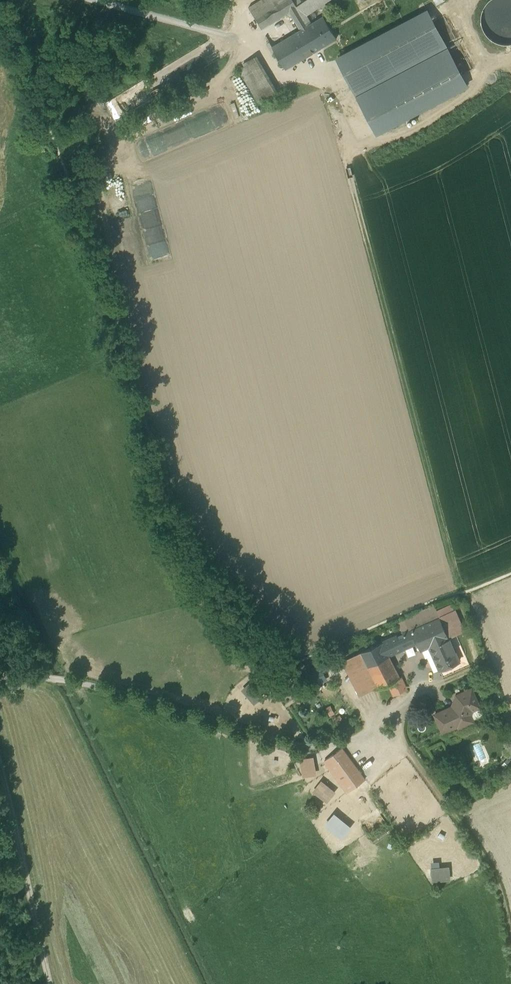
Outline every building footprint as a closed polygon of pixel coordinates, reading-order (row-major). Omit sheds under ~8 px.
[(248,7),(254,17),(281,0),(260,0),(248,7)] [(254,17),(261,29),(282,16),(280,12),(287,8),(282,0),(281,0),(254,17)] [(292,0),(282,0),(287,8),(289,12),(300,30),(308,25),(296,6),(292,0)] [(296,6),(308,25),(311,23),(307,15),(329,0),(306,0),(296,6)] [(488,1),(483,7),(481,15),(481,24),(484,32),(489,38),(496,42),(505,44),(510,43),(510,0),(489,0),(488,1)] [(427,9),(335,58),(376,135),(468,86),(427,9)] [(311,23),(308,25),(321,48),(336,38),(323,16),(311,23)] [(300,30),(293,34),(307,56),(321,48),(308,25),(300,30)] [(281,41),(272,47),(285,69),(307,56),(293,34),(281,41)] [(277,35),(268,40),(272,47),(281,41),(277,35)] [(208,40),(202,45),(211,59),(217,54),(208,40)] [(254,57),(243,64),(244,67),(248,72),(259,65),(254,57)] [(259,65),(248,72),(251,78),(245,81),(257,102),(263,99),(275,92),(259,65)] [(248,72),(244,67),(239,70),(245,81),(251,78),(248,72)] [(295,83),(281,86),(283,97),(297,94),(295,83)] [(228,91),(131,144),(137,157),(234,104),(228,91)] [(125,116),(124,96),(109,96),(110,116),(125,116)] [(435,605),(377,630),(382,642),(388,653),(416,641),(421,650),(429,647),(449,638),(435,605)] [(449,638),(429,647),(440,670),(459,661),(449,638)] [(382,642),(360,652),(378,687),(400,677),(388,653),(382,642)] [(378,687),(360,652),(342,661),(360,696),(378,687)] [(318,685),(327,679),(321,670),(312,676),(318,685)] [(252,683),(243,691),(254,703),(263,695),(252,683)] [(456,701),(454,705),(452,706),(451,709),(448,708),(435,714),(443,732),(458,725),(461,726),(471,722),(472,719),(470,714),(472,710),(480,706),(471,688),(456,695),(459,700),(456,701)] [(365,779),(342,748),(325,760),(348,792),(365,779)] [(316,773),(313,758),(302,760),(305,775),(316,773)] [(335,793),(322,782),(315,791),(328,801),(335,793)] [(352,827),(336,814),(328,824),(343,837),(352,827)] [(434,882),(450,880),(449,867),(433,868),(434,882)]
